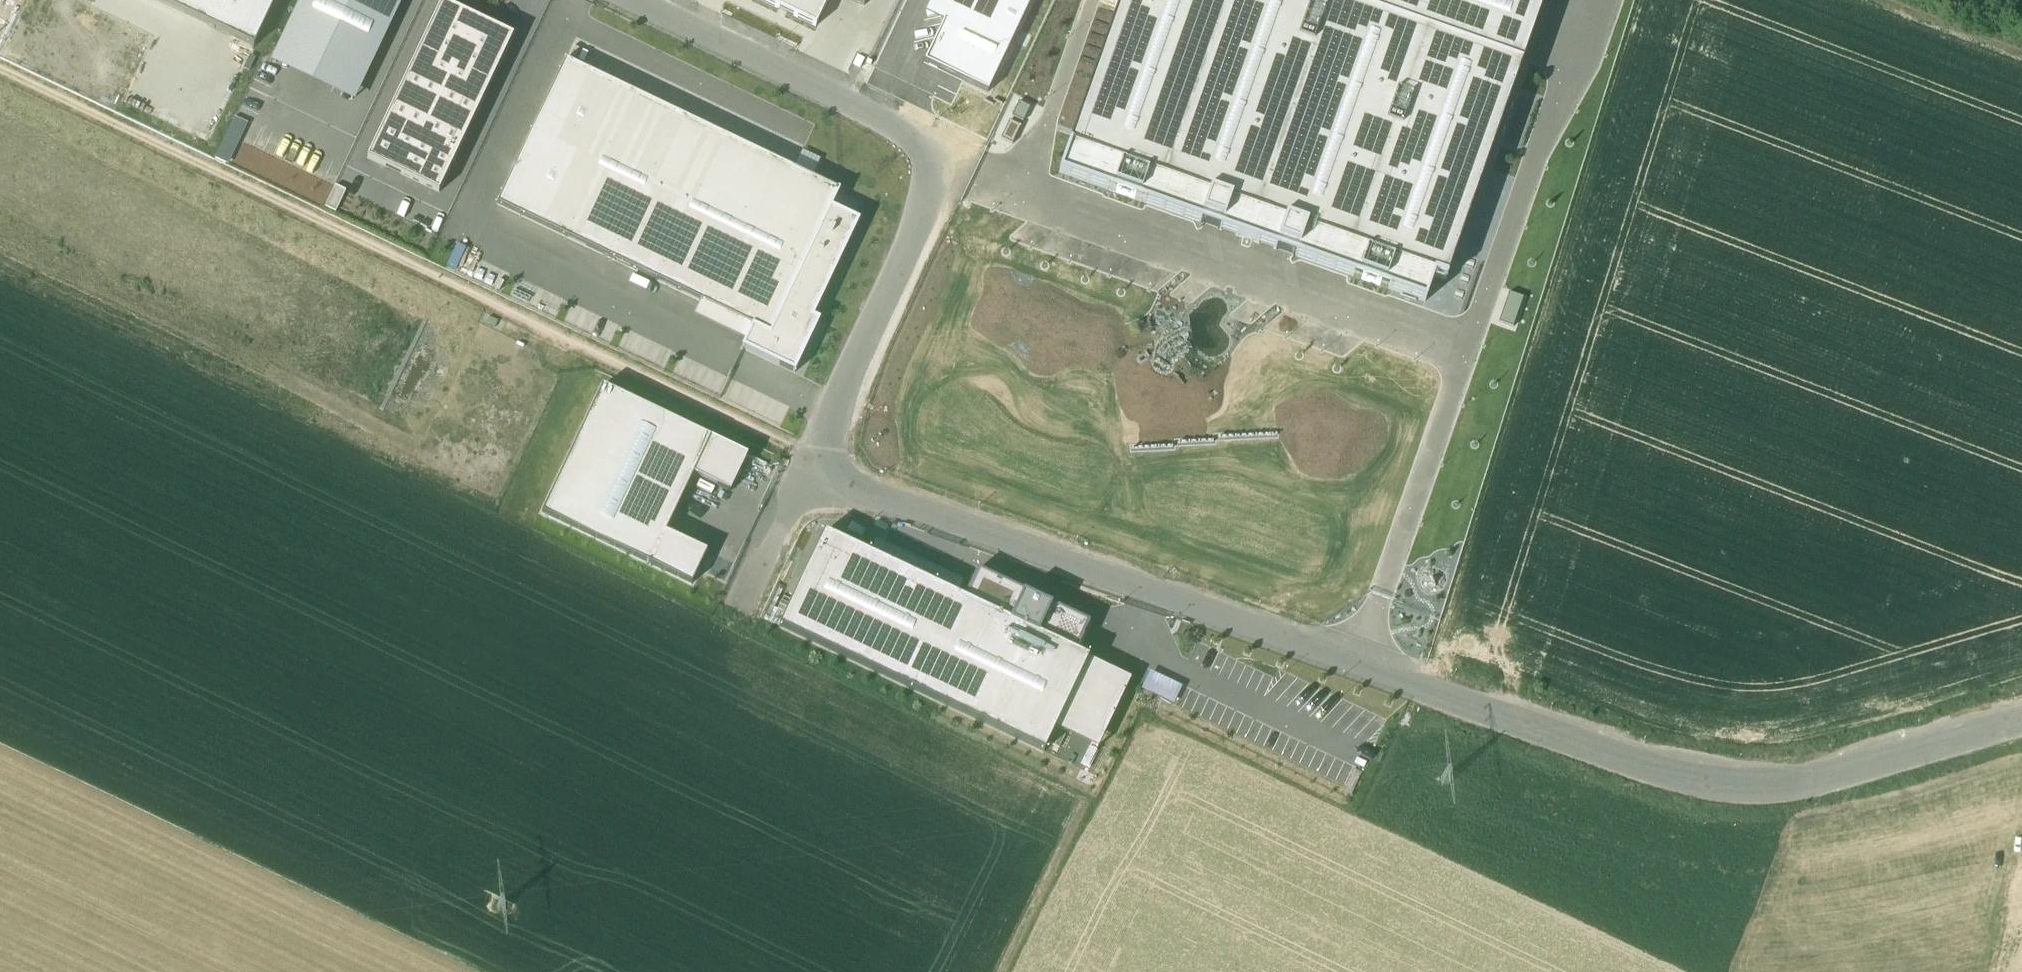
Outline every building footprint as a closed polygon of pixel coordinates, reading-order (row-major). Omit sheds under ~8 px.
[(255,49),(278,0),(152,0),(255,49)] [(282,47),(361,85),(401,0),(305,0),(282,47)] [(816,29),(830,0),(755,0),(816,29)] [(946,23),(1007,52),(1032,0),(936,0),(929,15),(946,23)] [(1057,174),(1094,186),(1425,304),(1426,301),(1436,273),(1447,277),(1546,0),(1119,0),(1057,174)] [(367,159),(439,194),(514,38),(442,4),(367,159)] [(987,94),(1007,52),(946,23),(926,65),(987,94)] [(822,316),(817,314),(860,223),(828,208),(835,193),(565,64),(497,204),(753,327),(743,349),(794,373),(822,316)] [(1021,128),(1010,122),(1001,140),(1012,146),(1021,128)] [(336,213),(346,191),(335,186),(325,208),(336,213)] [(1510,294),(1499,323),(1513,328),(1523,299),(1510,294)] [(604,389),(543,514),(693,587),(709,553),(667,533),(694,478),(730,495),(748,458),(604,389)] [(1056,729),(1089,660),(1076,654),(962,600),(824,534),(780,627),(1044,753),(1056,729)] [(976,571),(962,600),(1076,654),(1090,625),(976,571)] [(1132,681),(1089,660),(1056,729),(1099,749),(1132,681)]
